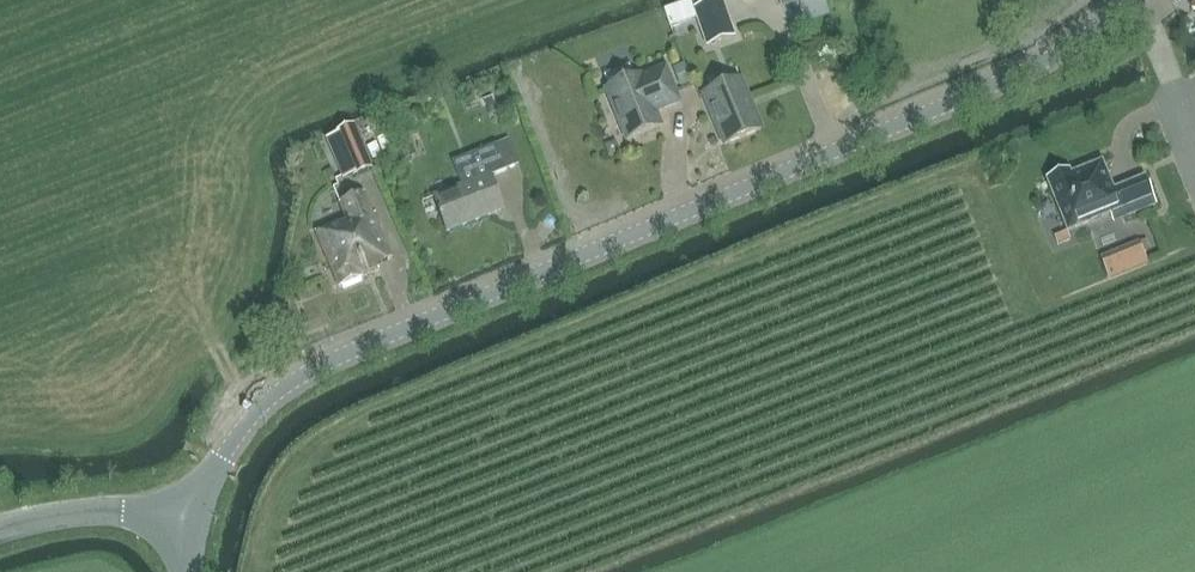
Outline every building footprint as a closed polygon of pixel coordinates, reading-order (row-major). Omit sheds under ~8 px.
[(697,9),(722,0),(691,0),(697,9)] [(734,36),(722,0),(697,9),(707,46),(734,36)] [(781,8),(806,0),(778,0),(781,8)] [(627,139),(629,138),(661,126),(655,112),(679,102),(665,68),(641,78),(640,76),(607,90),(627,139)] [(761,130),(743,80),(704,96),(725,145),(761,130)] [(354,177),(371,169),(353,125),(335,132),(337,136),(326,140),(342,180),(353,176),(354,177)] [(475,180),(433,196),(447,231),(502,210),(489,177),(507,170),(497,145),(466,157),(475,180)] [(1069,172),(1047,181),(1069,236),(1123,214),(1124,218),(1155,205),(1144,179),(1113,191),(1102,163),(1071,176),(1069,172)] [(391,258),(363,193),(339,203),(346,219),(315,232),(338,287),(339,286),(339,287),(362,278),(361,277),(378,270),(376,265),(391,258)]
